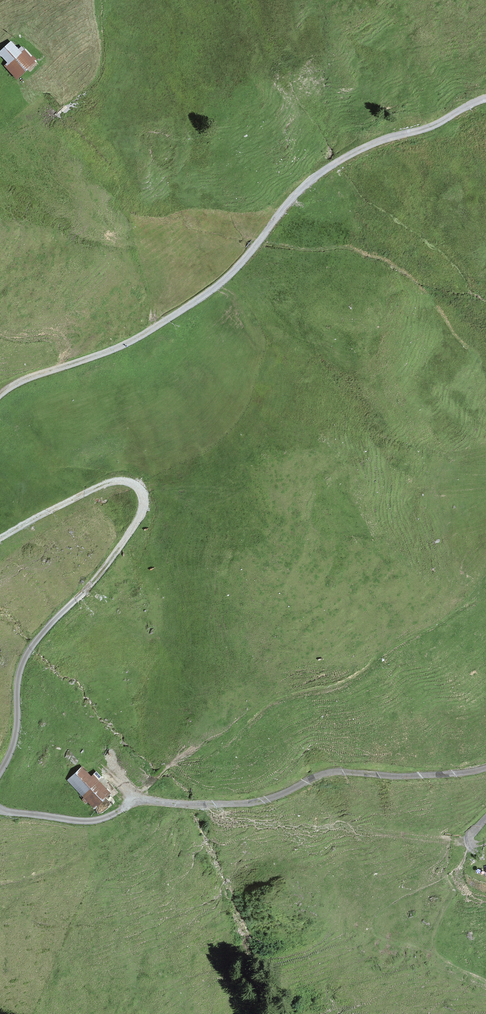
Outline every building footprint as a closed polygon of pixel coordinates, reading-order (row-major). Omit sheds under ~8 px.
[(0,45),(0,56),(15,73),(30,60),(11,37),(0,45)] [(112,787),(84,762),(71,775),(99,801),(112,787)]
